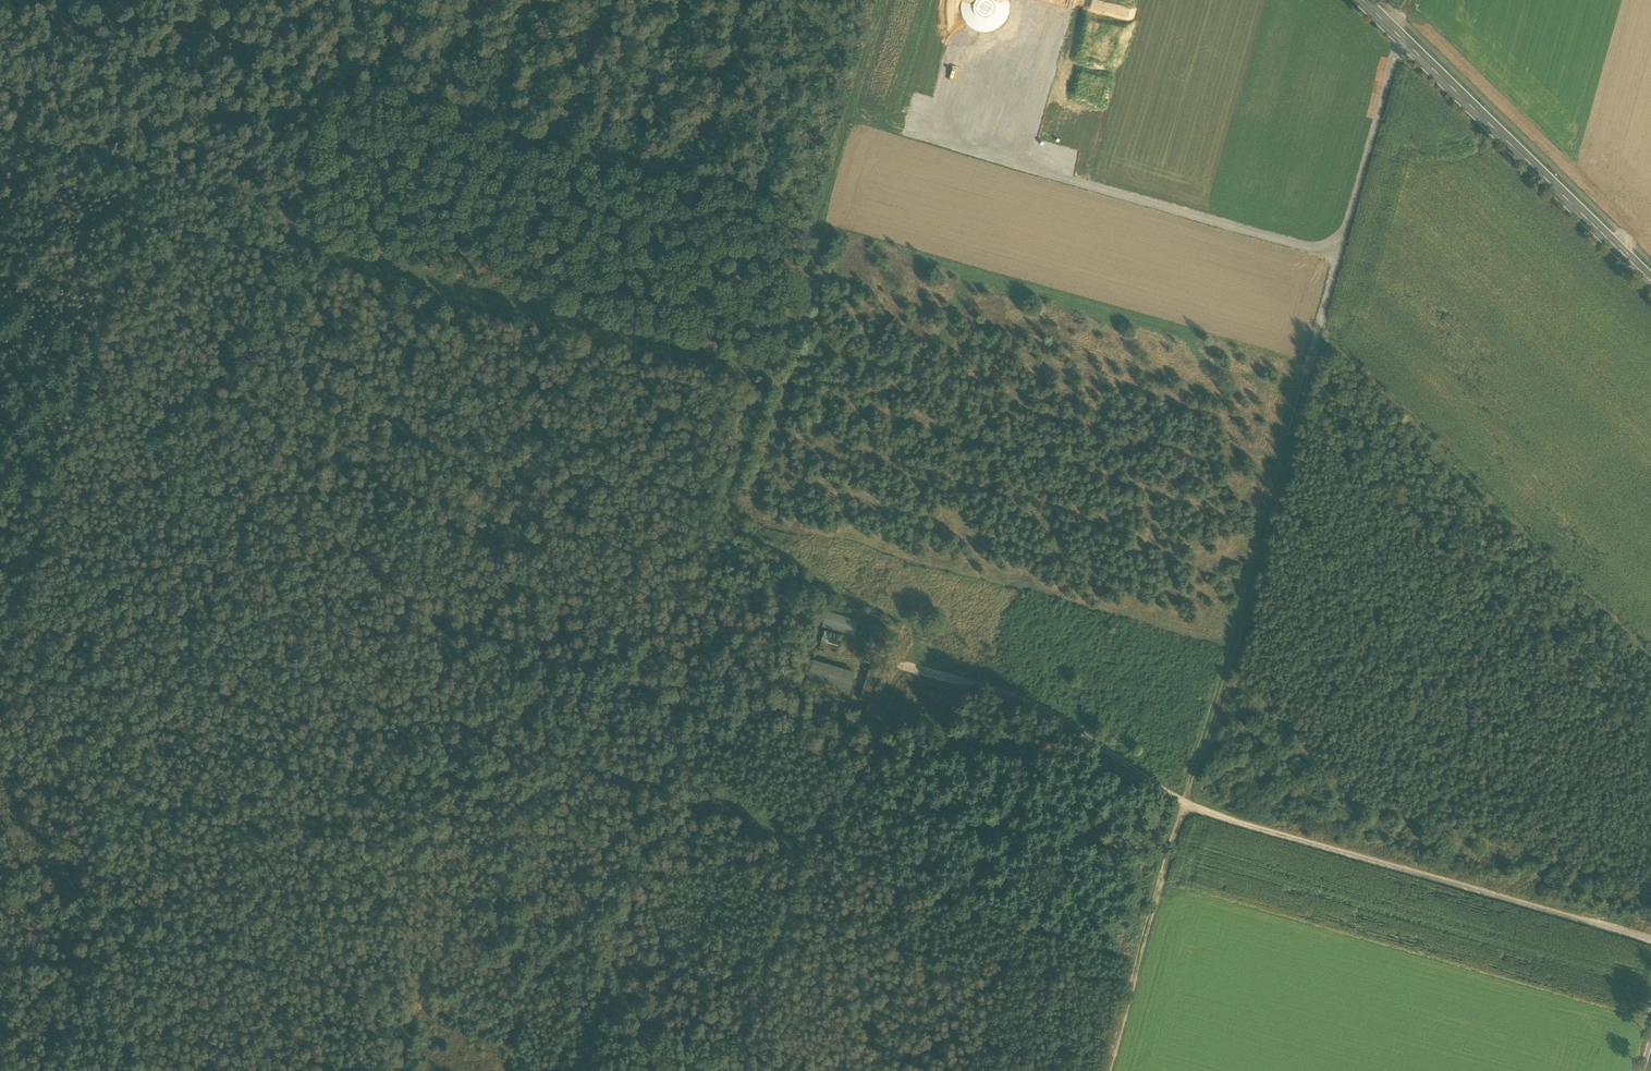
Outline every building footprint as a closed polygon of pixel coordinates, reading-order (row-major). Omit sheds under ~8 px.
[(857,635),(861,620),(825,609),(821,624),(857,635)] [(838,634),(825,630),(820,648),(825,650),(825,648),(839,651),(842,641),(837,639),(838,634)] [(807,676),(850,689),(856,668),(814,656),(807,676)] [(879,669),(868,666),(859,695),(871,698),(879,669)]
